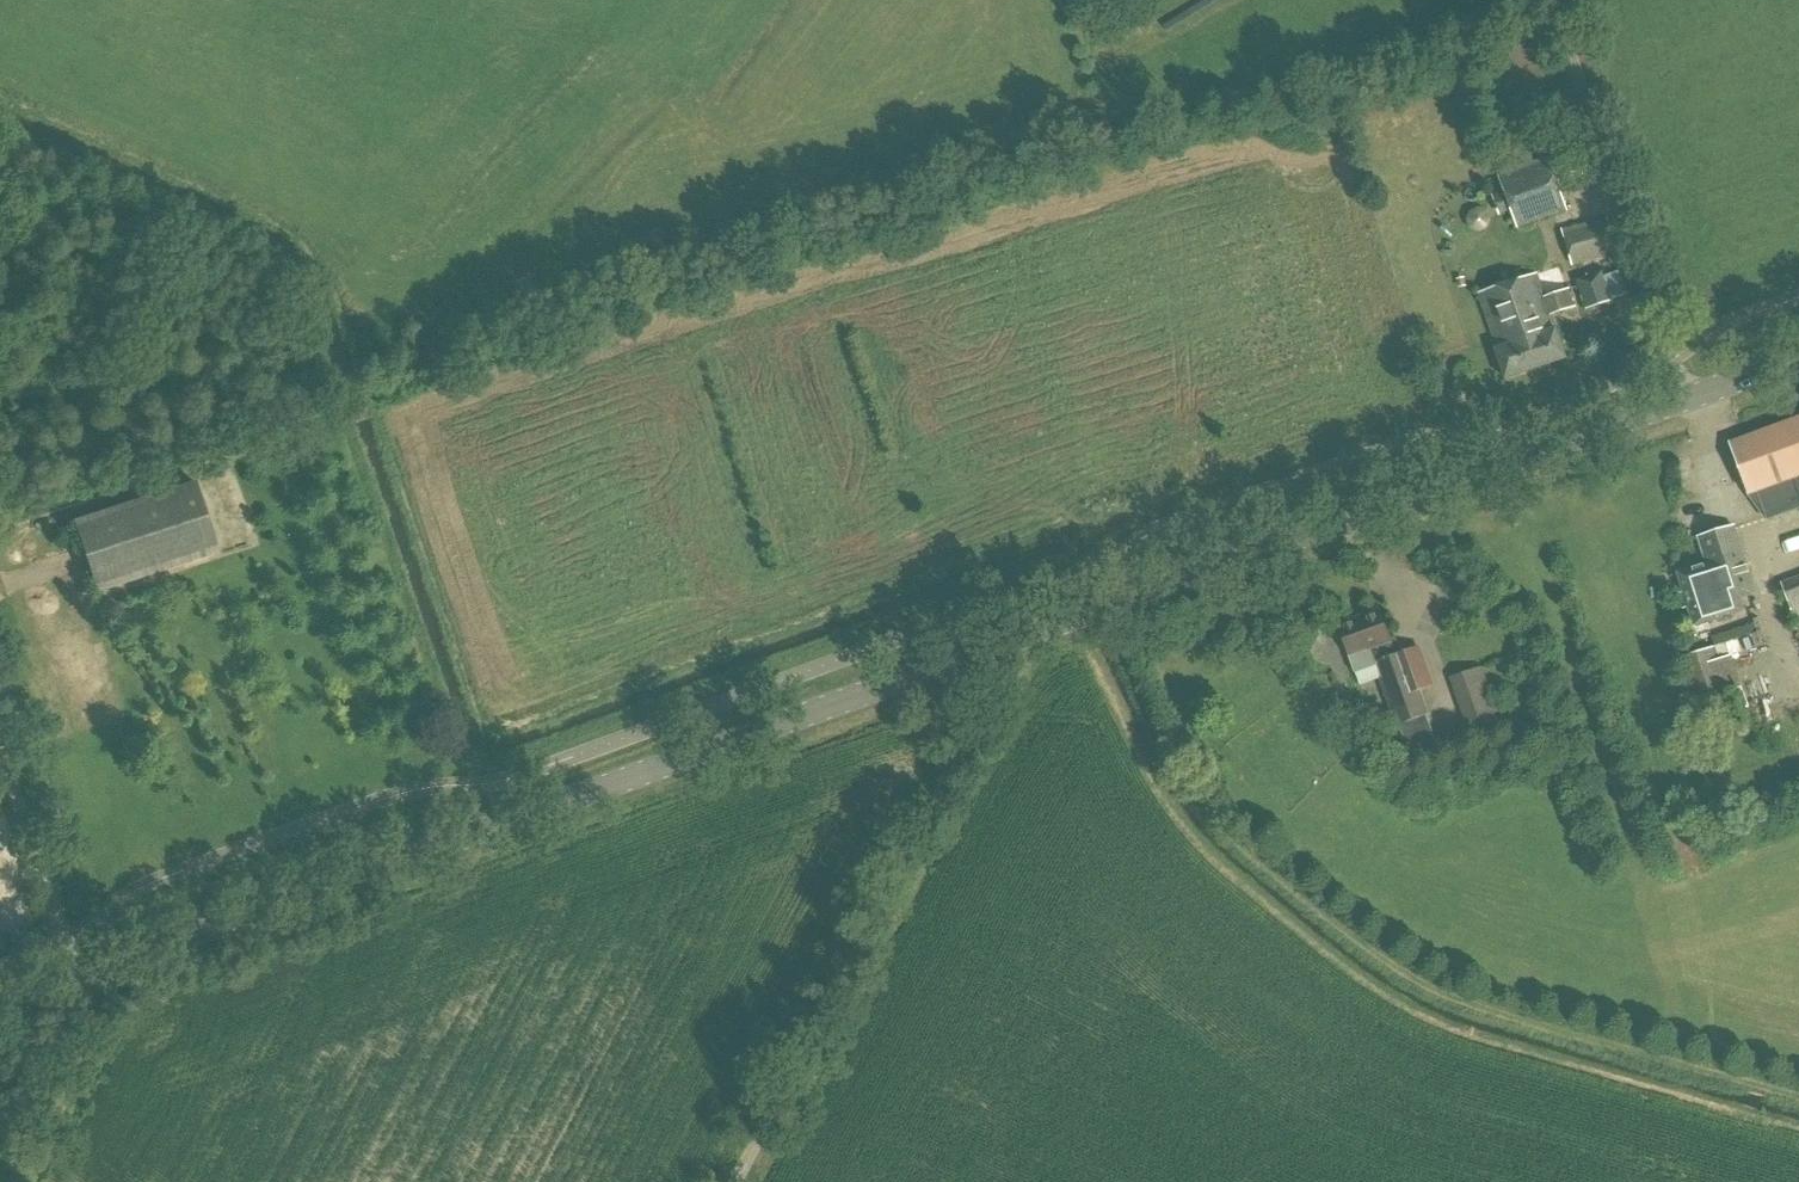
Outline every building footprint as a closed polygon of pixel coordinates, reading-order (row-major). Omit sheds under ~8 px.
[(1558,123),(1567,126),(1573,120),(1571,111),(1563,108),(1556,114),(1558,123)] [(1517,229),(1568,211),(1549,158),(1498,177),(1517,229)] [(1590,205),(1616,199),(1613,185),(1587,191),(1590,205)] [(1572,263),(1616,252),(1607,220),(1562,231),(1572,263)] [(1587,309),(1612,301),(1602,271),(1577,280),(1587,309)] [(1546,296),(1538,274),(1481,294),(1500,347),(1495,349),(1506,379),(1566,358),(1555,328),(1554,329),(1549,317),(1577,307),(1570,287),(1546,296)] [(1730,444),(1748,494),(1756,491),(1769,526),(1798,515),(1798,418),(1730,444)] [(97,593),(218,554),(194,483),(74,522),(97,593)] [(1744,611),(1740,598),(1755,593),(1734,527),(1698,538),(1707,565),(1678,574),(1684,592),(1679,594),(1683,609),(1688,607),(1695,627),(1744,611)] [(1781,582),(1793,620),(1798,618),(1798,576),(1781,582)] [(1390,657),(1385,644),(1390,642),(1379,610),(1339,625),(1355,671),(1361,686),(1382,678),(1407,748),(1434,738),(1426,715),(1418,692),(1435,686),(1421,645),(1404,652),(1390,657)] [(1692,700),(1722,690),(1718,678),(1724,676),(1714,646),(1678,657),(1692,700)]
